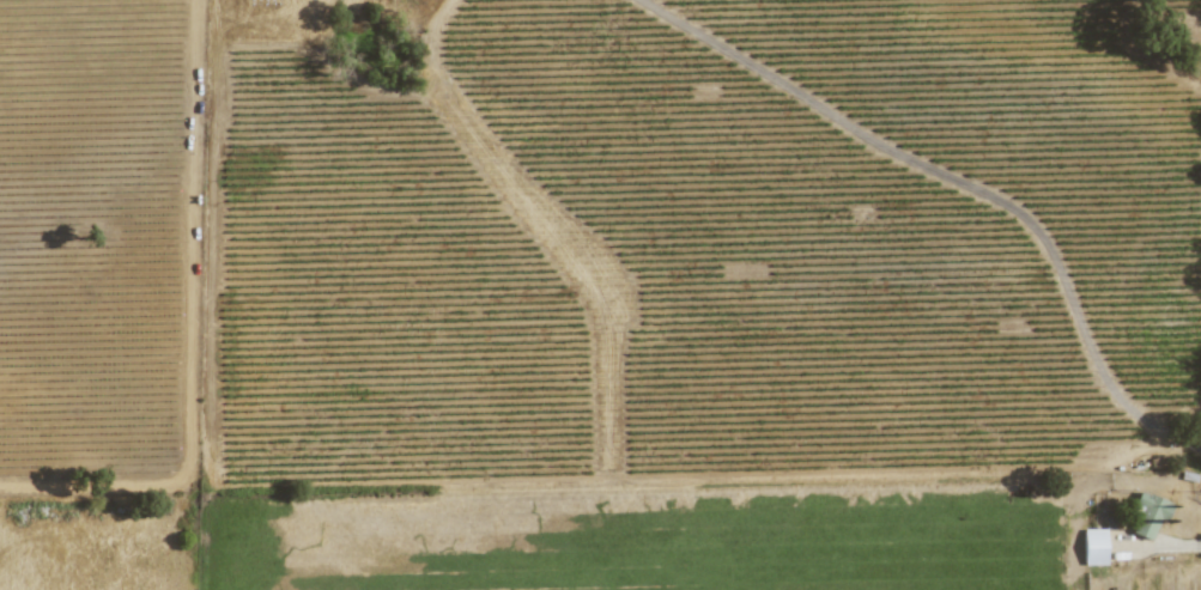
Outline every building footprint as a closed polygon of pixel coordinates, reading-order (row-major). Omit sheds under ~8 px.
[(1130,533),(1152,542),(1168,503),(1139,491),(1130,513),(1137,516),(1130,533)] [(1082,565),(1105,565),(1104,529),(1082,530),(1082,565)]
